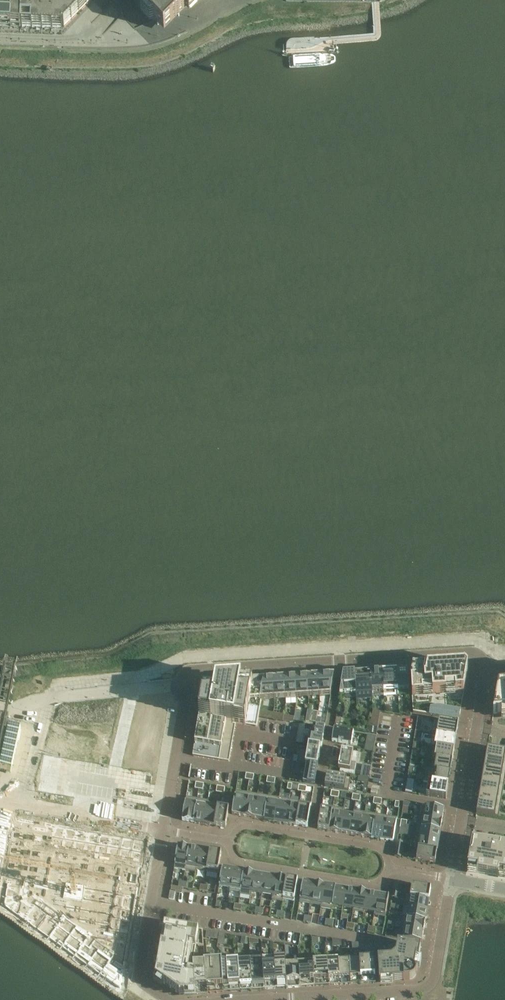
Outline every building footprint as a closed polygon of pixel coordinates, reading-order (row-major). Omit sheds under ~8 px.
[(0,26),(0,28),(8,28),(8,27),(62,29),(91,0),(0,0),(0,26)] [(143,11),(164,32),(187,9),(189,12),(201,0),(155,0),(143,11)] [(313,42),(313,38),(293,39),(290,40),(288,41),(287,43),(286,45),(286,50),(293,50),(294,48),(295,46),(296,45),(298,45),(313,42)] [(9,708),(19,667),(6,664),(0,694),(0,753),(9,708)] [(410,671),(413,713),(459,721),(461,711),(460,711),(463,694),(468,670),(467,669),(465,668),(465,667),(464,667),(463,667),(458,668),(458,667),(456,667),(456,668),(451,668),(449,668),(443,669),(443,668),(442,668),(442,669),(436,669),(435,669),(434,669),(429,670),(429,669),(427,669),(427,670),(422,670),(420,670),(414,671),(414,670),(413,670),(413,671),(410,671)] [(385,672),(382,673),(384,696),(398,696),(398,692),(397,672),(392,672),(392,669),(385,670),(385,672)] [(407,671),(397,672),(398,692),(409,691),(407,671)] [(370,673),(354,674),(356,694),(356,698),(372,697),(370,673)] [(382,673),(370,673),(372,697),(384,696),(382,673)] [(313,674),(307,675),(307,677),(308,697),(319,697),(320,697),(318,677),(313,677),(313,674)] [(324,674),(318,674),(318,677),(320,697),(330,696),(334,676),(324,676),(324,674)] [(343,675),(340,695),(356,694),(354,674),(343,675)] [(302,675),(296,675),(296,678),(297,698),(308,697),(307,677),(302,678),(302,675)] [(279,676),(273,677),(274,699),(285,699),(284,679),(279,679),(279,676)] [(290,676),(284,676),(284,679),(285,699),(286,699),(296,698),(297,698),(296,678),(295,678),(290,678),(290,676)] [(264,680),(261,700),(262,700),(274,699),(273,677),(266,677),(266,680),(264,680)] [(196,734),(195,743),(210,746),(222,748),(222,745),(224,736),(225,725),(226,723),(226,722),(231,723),(235,723),(244,725),(251,726),(257,727),(258,718),(259,712),(262,700),(261,700),(264,680),(263,680),(252,681),(229,682),(216,683),(215,691),(210,691),(205,691),(203,692),(202,697),(201,704),(200,710),(199,717),(198,723),(197,730),(196,734)] [(493,714),(494,714),(504,713),(504,685),(498,686),(497,688),(493,714)] [(377,728),(380,712),(373,711),(370,727),(377,728)] [(259,712),(258,718),(272,720),(273,714),(259,712)] [(311,715),(309,722),(316,723),(317,716),(311,715)] [(434,720),(431,734),(436,735),(456,738),(458,724),(434,720)] [(311,737),(309,736),(307,745),(308,745),(320,747),(322,748),(325,728),(313,726),(311,737)] [(332,742),(351,745),(353,733),(334,730),(332,742)] [(456,738),(436,735),(434,747),(436,747),(454,750),(456,738)] [(320,756),(319,755),(320,747),(308,745),(305,764),(306,764),(318,766),(317,765),(318,760),(319,760),(320,756)] [(436,747),(434,759),(435,759),(434,759),(436,759),(452,762),(454,750),(436,747)] [(485,760),(504,763),(504,751),(487,748),(485,760)] [(341,751),(338,769),(340,770),(340,773),(354,776),(358,753),(341,751)] [(434,771),(450,774),(452,762),(436,759),(434,771)] [(483,771),(504,774),(504,763),(485,760),(483,771)] [(306,764),(303,783),(314,785),(315,785),(318,766),(306,764)] [(426,769),(423,783),(428,783),(448,786),(450,774),(434,771),(426,769)] [(482,781),(504,785),(504,779),(504,774),(483,771),(482,781)] [(325,787),(348,791),(350,779),(327,775),(325,787)] [(482,781),(480,792),(502,796),(504,785),(482,781)] [(428,783),(426,796),(446,799),(448,786),(428,783)] [(243,817),(247,793),(236,791),(232,815),(243,817)] [(480,792),(478,803),(500,807),(502,796),(480,792)] [(253,818),(257,795),(247,793),(243,817),(253,818)] [(264,820),(268,797),(257,795),(253,818),(264,820)] [(193,823),(197,799),(186,797),(182,821),(193,823)] [(275,822),(279,798),(268,797),(264,820),(275,822)] [(285,824),(289,800),(279,798),(275,822),(285,824)] [(204,824),(208,801),(197,799),(193,823),(204,824)] [(296,826),(300,802),(289,800),(285,824),(296,826)] [(214,826),(218,803),(218,805),(208,803),(208,801),(204,824),(214,826)] [(307,827),(311,804),(300,802),(296,826),(307,827)] [(225,828),(229,805),(218,803),(214,826),(225,828)] [(478,803),(476,814),(499,817),(500,807),(478,803)] [(322,806),(318,829),(329,831),(333,808),(322,806)] [(419,816),(442,820),(444,809),(423,806),(421,816),(419,816)] [(333,808),(329,831),(339,833),(343,809),(333,808)] [(343,809),(339,833),(350,835),(354,811),(353,813),(343,812),(344,809),(343,809)] [(354,811),(350,835),(361,836),(365,813),(354,811)] [(365,813),(361,836),(371,838),(375,815),(365,813)] [(375,815),(371,838),(382,840),(386,816),(375,815)] [(386,816),(382,840),(393,842),(397,818),(386,816)] [(419,816),(417,827),(440,831),(442,820),(419,816)] [(18,818),(3,905),(18,916),(17,918),(103,980),(105,977),(120,989),(130,932),(108,928),(110,917),(112,905),(114,894),(116,883),(138,886),(142,861),(130,859),(118,857),(107,855),(96,854),(85,852),(73,850),(62,848),(51,846),(54,824),(18,818)] [(54,824),(51,846),(62,848),(66,826),(54,824)] [(66,826),(62,848),(73,850),(77,828),(66,826)] [(417,827),(415,838),(439,842),(440,831),(417,827)] [(77,828),(73,850),(85,852),(88,830),(77,828)] [(88,830),(85,852),(96,854),(100,832),(88,830)] [(100,832),(96,854),(107,855),(111,834),(100,832)] [(111,834),(107,855),(118,857),(122,836),(111,834)] [(122,836),(118,857),(130,859),(133,838),(122,836)] [(133,838),(130,859),(142,861),(146,840),(133,838)] [(415,838),(417,839),(416,849),(437,852),(439,842),(415,838)] [(467,867),(477,869),(477,873),(499,877),(504,878),(504,847),(471,841),(467,867)] [(185,871),(189,848),(178,846),(174,869),(185,871)] [(196,871),(200,849),(189,848),(185,871),(196,873),(196,871)] [(207,872),(210,851),(200,849),(196,871),(207,872)] [(416,849),(414,860),(435,863),(437,852),(416,849)] [(218,874),(221,853),(210,851),(207,872),(218,874)] [(230,888),(233,870),(222,868),(219,887),(230,888)] [(240,893),(244,872),(233,870),(230,888),(229,891),(240,893)] [(251,892),(254,873),(244,872),(240,893),(239,895),(251,897),(252,892),(251,892)] [(262,894),(265,875),(254,873),(251,892),(252,892),(262,894)] [(273,896),(276,877),(265,875),(262,894),(272,896),(273,896)] [(283,900),(287,879),(276,877),(273,896),(272,896),(271,900),(283,902),(283,900)] [(294,902),(297,881),(287,879),(283,900),(294,902)] [(303,882),(299,903),(310,904),(314,883),(303,881),(303,882)] [(116,883),(114,894),(136,898),(138,886),(116,883)] [(314,883),(310,904),(321,906),(324,885),(314,883)] [(321,906),(320,909),(332,911),(332,906),(335,887),(324,885),(321,906)] [(429,899),(431,889),(412,885),(410,896),(429,899)] [(335,887),(332,906),(343,907),(346,889),(335,887)] [(346,889),(343,907),(353,909),(357,891),(346,889)] [(353,909),(353,912),(364,914),(364,911),(367,892),(357,891),(353,909)] [(367,892),(364,911),(374,913),(375,913),(378,894),(367,892)] [(114,894),(112,905),(134,909),(136,898),(114,894)] [(374,913),(374,915),(385,917),(389,896),(382,895),(378,894),(375,913),(374,913)] [(427,910),(429,902),(429,899),(410,896),(405,895),(404,907),(408,908),(408,907),(427,910)] [(112,905),(110,917),(132,920),(134,909),(112,905)] [(425,921),(426,915),(427,910),(408,907),(408,908),(407,917),(407,918),(425,921)] [(110,917),(108,928),(130,932),(132,920),(110,917)] [(423,932),(425,921),(407,918),(407,917),(402,917),(400,928),(405,929),(423,932)] [(164,924),(155,978),(180,995),(196,994),(206,993),(204,961),(203,931),(164,924)] [(422,943),(423,935),(423,932),(405,929),(403,939),(422,943)] [(421,947),(388,941),(386,948),(377,947),(379,982),(403,981),(408,980),(410,980),(412,979),(413,978),(415,977),(416,975),(416,973),(417,968),(421,947)] [(222,962),(223,992),(225,992),(225,991),(224,991),(223,986),(228,985),(228,986),(230,986),(230,992),(240,991),(238,961),(238,955),(226,956),(226,957),(229,957),(229,959),(226,959),(226,962),(222,962)] [(285,958),(274,959),(276,989),(287,988),(286,964),(285,958)] [(274,959),(262,960),(264,990),(276,989),(274,959)] [(302,963),(298,963),(300,987),(314,986),(313,962),(310,963),(309,959),(301,960),(302,963)] [(349,960),(350,984),(361,983),(360,960),(360,959),(349,960)] [(374,959),(360,960),(361,983),(375,983),(374,959)] [(204,961),(206,993),(223,992),(222,962),(222,960),(204,961)] [(262,960),(250,961),(252,990),(264,990),(262,960)] [(338,961),(339,985),(350,984),(349,960),(338,961)] [(250,961),(238,961),(240,991),(252,990),(250,961)] [(338,961),(327,962),(329,986),(339,985),(338,961)] [(327,962),(313,962),(314,986),(329,986),(327,962)] [(298,963),(286,964),(287,988),(300,987),(298,963)]
